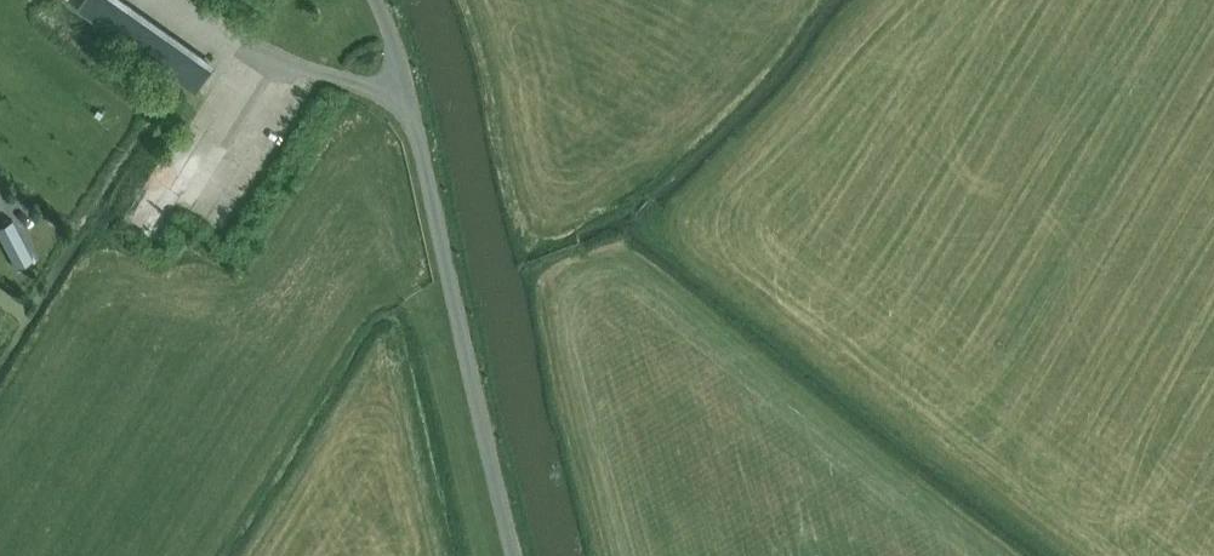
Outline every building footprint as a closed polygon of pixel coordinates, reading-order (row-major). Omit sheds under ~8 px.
[(116,0),(86,0),(80,10),(194,91),(211,67),(116,0)]
